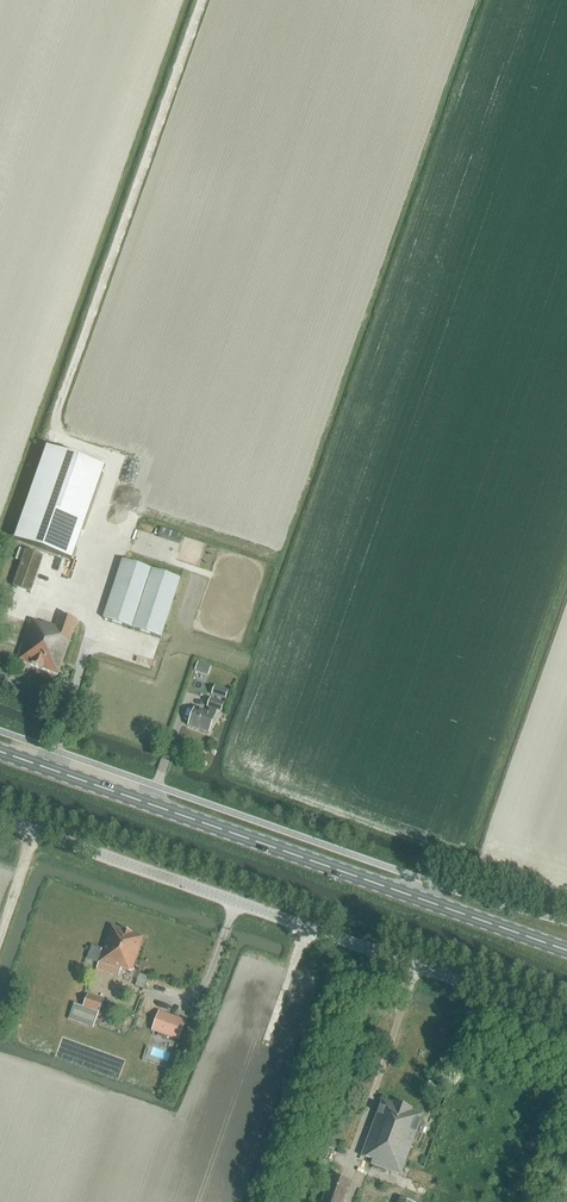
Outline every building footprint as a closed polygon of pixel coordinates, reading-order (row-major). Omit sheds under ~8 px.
[(15,540),(72,560),(104,469),(46,449),(15,540)] [(13,587),(31,594),(44,557),(26,551),(13,587)] [(104,619),(162,638),(181,580),(123,561),(104,619)] [(17,661),(58,675),(77,620),(59,615),(56,626),(44,622),(43,625),(31,621),(17,661)] [(212,696),(226,701),(229,691),(215,686),(212,696)] [(188,726),(209,734),(217,711),(222,712),(225,703),(211,698),(207,708),(210,709),(208,714),(194,709),(188,726)] [(97,970),(119,977),(122,970),(130,972),(132,972),(144,938),(111,926),(97,970)] [(75,1004),(68,1019),(93,1028),(104,1001),(88,995),(83,1007),(75,1004)] [(159,1011),(152,1031),(159,1033),(157,1036),(162,1038),(163,1035),(179,1041),(186,1022),(159,1011)] [(365,1159),(372,1162),(371,1166),(401,1177),(423,1115),(382,1100),(362,1157),(365,1159)] [(351,1182),(332,1175),(322,1201),(344,1201),(351,1182)]
